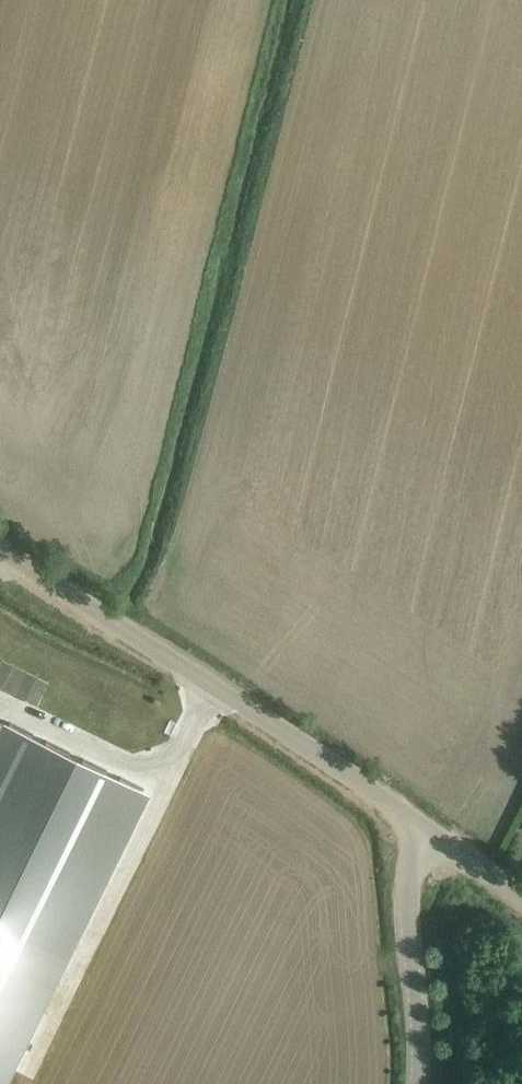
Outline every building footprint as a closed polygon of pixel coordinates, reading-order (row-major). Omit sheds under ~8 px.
[(0,659),(0,687),(36,704),(47,681),(0,658),(0,659)] [(148,796),(0,722),(0,1083),(6,1083),(148,796)]
